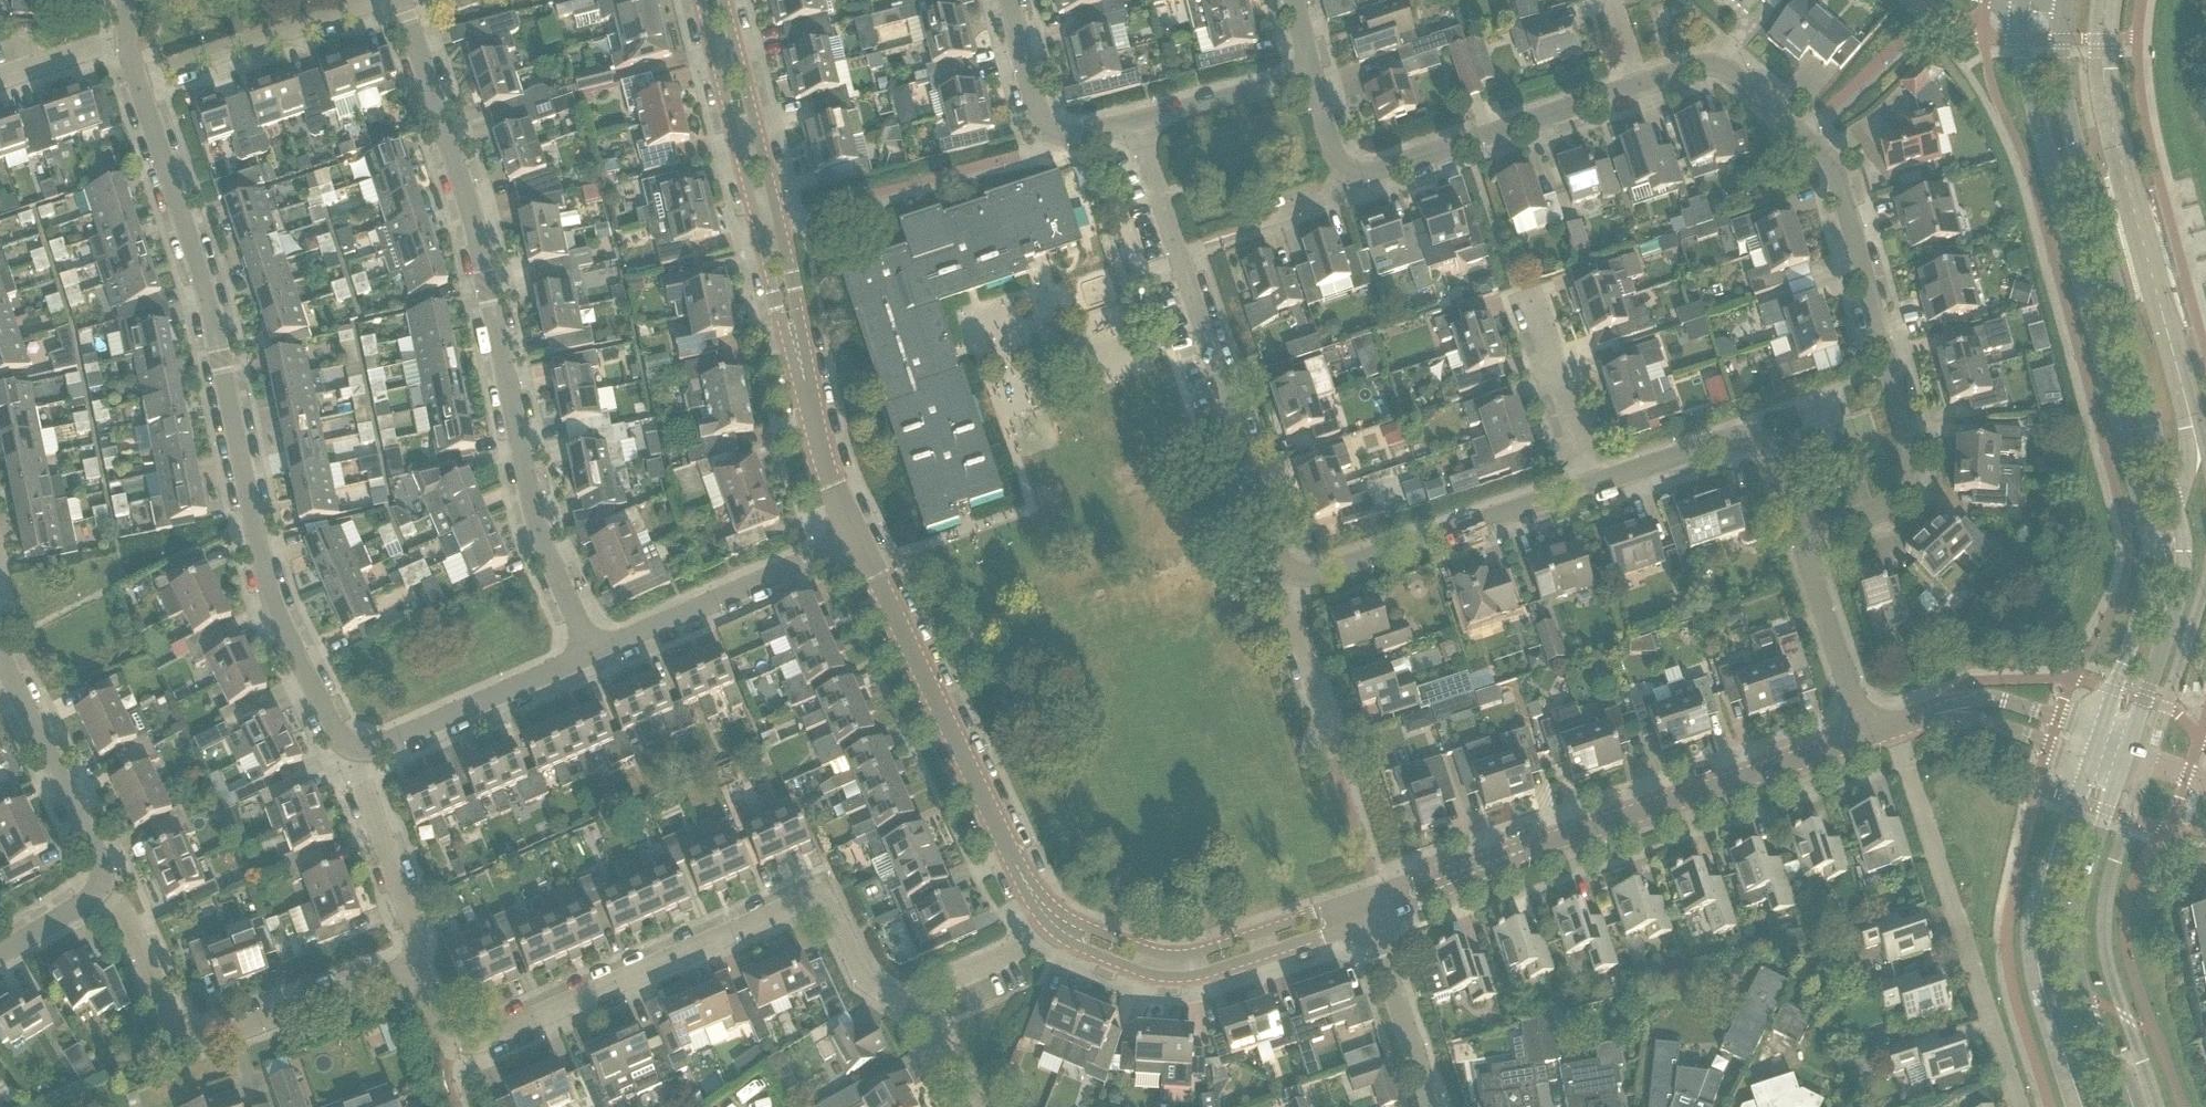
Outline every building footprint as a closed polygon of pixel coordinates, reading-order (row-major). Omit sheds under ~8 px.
[(13,15),(41,15),(42,1),(76,2),(76,0),(13,0),(13,15)] [(477,5),(476,0),(453,0),(457,12),(477,5)] [(593,9),(591,0),(566,0),(555,3),(559,18),(593,9)] [(573,14),(577,27),(603,21),(611,19),(615,36),(660,24),(656,8),(659,7),(658,0),(620,0),(599,5),(593,7),(593,9),(573,14)] [(833,12),(830,0),(781,0),(771,2),(777,26),(783,25),(786,38),(830,27),(827,14),(833,12)] [(949,11),(946,0),(936,0),(903,8),(898,10),(901,23),(921,18),(927,42),(970,31),(964,7),(949,11)] [(903,8),(936,0),(901,0),(903,8)] [(1059,14),(1073,11),(1077,24),(1112,15),(1125,12),(1121,0),(1055,0),(1059,14)] [(1194,33),(1251,19),(1247,0),(1185,0),(1194,33)] [(1386,3),(1386,0),(1351,0),(1355,13),(1386,3)] [(1519,21),(1539,16),(1537,6),(1535,6),(1533,0),(1513,0),(1519,21)] [(1747,14),(1759,0),(1731,0),(1747,14)] [(1859,48),(1849,39),(1850,38),(1807,0),(1801,0),(1767,39),(1782,51),(1784,48),(1798,60),(1807,50),(1826,66),(1830,61),(1840,70),(1859,48)] [(1367,28),(1349,34),(1359,63),(1380,56),(1396,51),(1397,50),(1401,49),(1397,38),(1414,33),(1404,1),(1384,8),(1363,15),(1367,28)] [(1080,37),(1065,41),(1071,64),(1114,54),(1108,30),(1116,28),(1124,26),(1128,25),(1125,12),(1112,15),(1077,24),(1080,37)] [(518,24),(515,13),(467,25),(472,39),(466,41),(472,61),(469,62),(477,86),(514,74),(507,53),(515,50),(510,35),(514,34),(517,30),(518,24)] [(1571,23),(1554,28),(1550,14),(1510,27),(1517,51),(1527,48),(1531,50),(1536,66),(1559,59),(1560,62),(1582,55),(1571,23)] [(877,15),(870,17),(874,30),(881,28),(877,15)] [(1243,46),(1257,42),(1251,19),(1194,33),(1194,34),(1195,34),(1201,56),(1194,58),(1197,72),(1246,60),(1243,46)] [(668,40),(664,41),(660,24),(615,36),(620,56),(610,59),(614,70),(672,56),(668,40)] [(1172,24),(1158,28),(1162,42),(1175,38),(1172,24)] [(839,38),(833,40),(830,27),(786,38),(789,51),(783,52),(790,76),(845,62),(839,38)] [(1465,42),(1463,38),(1460,28),(1431,37),(1436,52),(1449,47),(1465,42)] [(961,58),(976,54),(970,31),(927,42),(933,65),(925,67),(929,80),(964,71),(961,58)] [(1470,59),(1471,59),(1486,54),(1481,37),(1465,43),(1470,59)] [(1470,59),(1465,43),(1465,42),(1449,47),(1465,98),(1482,92),(1471,59),(1470,59)] [(360,47),(341,53),(343,59),(355,96),(360,110),(364,113),(379,108),(381,103),(379,97),(396,92),(391,77),(396,75),(397,75),(388,48),(387,48),(368,55),(366,50),(360,47)] [(870,71),(883,68),(880,54),(867,57),(870,71)] [(1136,73),(1120,77),(1114,54),(1071,64),(1077,88),(1086,86),(1089,99),(1140,87),(1136,73)] [(1929,84),(1942,72),(1927,57),(1900,83),(1914,99),(1915,98),(1919,114),(1901,119),(1905,134),(1879,142),(1887,170),(1913,162),(1914,165),(1940,158),(1935,139),(1942,138),(1935,112),(1945,110),(1941,100),(1936,92),(1929,84)] [(320,71),(308,75),(321,116),(322,116),(336,111),(339,121),(361,114),(360,110),(355,96),(343,59),(319,67),(320,71)] [(1405,77),(1419,72),(1415,59),(1379,70),(1383,83),(1365,89),(1367,95),(1369,94),(1378,122),(1415,110),(1405,77)] [(834,65),(845,63),(845,62),(790,76),(796,100),(810,96),(813,109),(849,101),(846,87),(840,89),(834,65)] [(618,81),(613,83),(609,66),(572,75),(577,94),(577,93),(619,83),(618,81)] [(982,81),(974,83),(970,69),(969,69),(969,70),(964,71),(929,80),(932,94),(939,92),(945,115),(988,104),(982,81)] [(545,87),(521,95),(514,74),(477,86),(485,110),(488,109),(492,121),(534,108),(550,102),(545,87)] [(322,116),(321,116),(308,75),(295,79),(294,76),(270,84),(282,121),(304,113),(306,121),(305,122),(309,136),(315,139),(321,137),(320,135),(327,133),(322,116)] [(676,90),(656,95),(651,75),(622,82),(629,113),(637,111),(641,126),(683,115),(676,90)] [(886,77),(877,79),(880,91),(888,89),(886,77)] [(261,128),(282,121),(270,84),(246,92),(247,95),(235,99),(249,141),(254,157),(261,155),(262,156),(267,155),(271,149),(266,135),(264,136),(261,128)] [(117,129),(116,125),(103,87),(89,92),(88,88),(64,96),(77,134),(98,127),(101,134),(117,129)] [(572,95),(561,99),(566,113),(576,109),(572,95)] [(55,141),(77,134),(64,96),(41,104),(42,107),(29,112),(42,152),(43,152),(46,162),(53,160),(50,150),(57,148),(55,141)] [(254,157),(249,141),(235,99),(222,103),(221,100),(196,108),(208,145),(231,138),(234,146),(232,146),(236,160),(242,163),(248,161),(247,160),(254,157)] [(817,122),(802,126),(808,150),(852,139),(863,136),(857,113),(853,114),(849,101),(813,109),(817,122)] [(531,125),(555,117),(550,102),(534,108),(492,121),(497,134),(493,135),(501,159),(538,147),(531,125)] [(986,130),(994,128),(988,104),(945,115),(951,139),(939,142),(942,156),(989,144),(986,130)] [(904,109),(896,111),(899,125),(913,121),(910,113),(904,109)] [(42,152),(29,112),(17,116),(15,113),(0,118),(0,147),(4,159),(26,152),(28,157),(42,152)] [(1699,113),(1675,120),(1682,141),(1690,169),(1713,161),(1714,166),(1717,165),(1738,158),(1751,154),(1744,132),(1731,136),(1724,115),(1702,122),(1699,113)] [(669,145),(689,140),(683,115),(641,126),(645,142),(637,144),(644,172),(674,165),(669,145)] [(887,117),(883,124),(885,131),(898,127),(895,116),(887,117)] [(576,134),(587,131),(582,119),(572,123),(576,134)] [(1625,158),(1613,162),(1623,192),(1648,184),(1651,195),(1676,187),(1679,198),(1685,196),(1682,185),(1670,147),(1656,152),(1648,129),(1632,135),(1633,137),(1620,141),(1625,158)] [(376,132),(368,135),(372,148),(384,144),(382,136),(376,132)] [(864,160),(857,162),(852,139),(808,150),(814,174),(822,172),(826,185),(868,174),(864,160)] [(341,158),(355,154),(351,142),(338,147),(341,158)] [(371,181),(409,169),(401,145),(363,158),(371,181)] [(553,165),(545,168),(538,147),(501,159),(509,183),(512,182),(517,195),(519,202),(563,194),(553,165)] [(1609,161),(1592,166),(1587,149),(1557,159),(1572,205),(1600,196),(1601,201),(1620,195),(1609,161)] [(307,157),(296,161),(299,172),(311,168),(307,157)] [(264,185),(276,181),(270,163),(258,167),(264,185)] [(97,185),(114,180),(109,164),(92,169),(97,185)] [(1554,194),(1540,199),(1530,168),(1498,179),(1512,221),(1532,214),(1537,229),(1563,221),(1554,194)] [(258,169),(243,174),(248,190),(263,185),(258,169)] [(378,204),(416,192),(409,169),(371,181),(378,204)] [(1051,253),(1082,243),(1059,172),(984,196),(984,198),(986,197),(988,202),(943,216),(940,209),(899,222),(907,245),(839,268),(884,403),(883,403),(926,531),(960,520),(955,506),(968,502),(969,504),(1003,493),(961,368),(958,369),(936,302),(1013,276),(1014,278),(1029,273),(1025,260),(1050,252),(1051,253)] [(647,225),(713,210),(707,185),(682,191),(678,174),(641,183),(647,208),(659,205),(663,221),(647,225)] [(318,189),(319,188),(314,175),(305,177),(310,191),(305,193),(308,202),(321,198),(318,189)] [(93,215),(130,202),(122,179),(85,191),(93,215)] [(45,201),(58,197),(52,181),(40,185),(45,201)] [(321,198),(335,193),(332,184),(319,188),(318,189),(321,198)] [(584,205),(602,202),(599,185),(581,189),(584,205)] [(1964,217),(1953,220),(1945,189),(1896,203),(1901,224),(1906,223),(1913,248),(1929,244),(1931,253),(1946,249),(1944,240),(1968,233),(1964,217)] [(273,193),(266,195),(264,190),(225,203),(233,227),(271,215),(278,212),(277,208),(278,208),(273,193)] [(374,231),(424,214),(416,192),(378,204),(386,227),(374,231)] [(324,207),(338,203),(335,193),(321,198),(324,207)] [(559,210),(565,209),(563,194),(519,202),(522,216),(519,216),(524,241),(563,233),(559,210)] [(1470,206),(1458,211),(1452,194),(1418,205),(1438,265),(1456,259),(1455,256),(1484,247),(1470,206)] [(0,200),(0,211),(1,214),(18,209),(13,196),(0,200)] [(310,211),(324,207),(321,198),(308,202),(310,211)] [(1696,228),(1713,222),(1705,198),(1688,203),(1690,210),(1696,228)] [(100,238),(137,225),(130,202),(93,215),(100,238)] [(1696,228),(1690,210),(1688,203),(1687,203),(1689,210),(1680,213),(1685,231),(1696,228)] [(41,219),(55,214),(51,204),(37,210),(41,219)] [(1412,226),(1399,230),(1392,209),(1386,211),(1387,215),(1360,224),(1378,278),(1424,263),(1412,226)] [(713,210),(647,225),(649,235),(655,241),(660,266),(688,259),(684,243),(718,235),(713,210)] [(20,226),(35,222),(31,211),(17,216),(20,226)] [(271,215),(233,227),(240,250),(278,237),(286,235),(278,212),(271,215)] [(1742,219),(1730,223),(1737,245),(1745,242),(1749,257),(1763,253),(1800,240),(1793,217),(1792,217),(1767,225),(1763,212),(1742,219)] [(376,255),(431,237),(424,214),(374,231),(379,247),(373,248),(376,255)] [(1570,255),(1590,249),(1581,221),(1562,226),(1570,255)] [(1697,242),(1717,235),(1713,222),(1696,228),(1685,231),(1678,233),(1681,242),(1696,237),(1697,242)] [(596,241),(611,238),(608,224),(593,227),(596,241)] [(108,260),(145,248),(137,225),(100,238),(89,242),(96,264),(108,260)] [(339,242),(353,238),(350,228),(335,233),(339,242)] [(586,250),(568,254),(563,233),(524,241),(529,266),(532,265),(535,278),(578,269),(592,266),(590,253),(586,250)] [(1356,254),(1342,258),(1334,233),(1302,243),(1318,290),(1348,279),(1352,292),(1367,287),(1356,254)] [(319,249),(333,244),(330,234),(316,239),(316,238),(305,241),(308,252),(319,249)] [(248,272),(286,260),(278,237),(240,250),(248,272)] [(401,272),(439,259),(431,237),(376,255),(378,261),(384,259),(389,276),(401,272)] [(353,238),(339,242),(342,252),(343,257),(355,253),(354,248),(357,247),(353,238)] [(51,253),(66,249),(63,239),(48,244),(51,253)] [(1753,296),(1766,291),(1787,284),(1783,272),(1808,263),(1800,240),(1763,253),(1767,267),(1746,274),(1753,296)] [(322,257),(336,253),(333,244),(319,249),(322,257)] [(9,271),(2,248),(0,249),(0,274),(9,271)] [(104,286),(115,283),(152,270),(145,248),(108,260),(96,264),(104,286)] [(32,264),(47,259),(44,249),(29,253),(32,264)] [(66,249),(51,253),(54,263),(69,258),(66,249)] [(1291,271),(1276,276),(1269,254),(1242,263),(1256,305),(1244,310),(1251,333),(1278,317),(1276,311),(1302,302),(1291,271)] [(1615,285),(1642,276),(1635,255),(1595,268),(1598,275),(1587,278),(1589,284),(1574,289),(1575,291),(1569,293),(1575,312),(1581,310),(1582,312),(1619,300),(1615,285)] [(35,273),(50,268),(47,259),(32,264),(35,273)] [(409,296),(447,283),(439,259),(401,272),(409,296)] [(255,295),(293,283),(286,260),(248,272),(255,295)] [(613,277),(622,276),(619,261),(610,263),(613,277)] [(1928,322),(1977,309),(1964,262),(1919,274),(1926,299),(1922,300),(1928,322)] [(626,280),(640,276),(638,266),(624,269),(626,280)] [(574,286),(581,285),(578,269),(535,278),(537,291),(534,292),(539,316),(578,308),(574,286)] [(152,270),(115,283),(123,305),(115,307),(120,320),(148,312),(144,300),(160,294),(152,270)] [(17,294),(9,271),(0,274),(0,299),(7,297),(17,294)] [(705,286),(700,284),(698,271),(662,279),(668,306),(674,305),(677,319),(734,307),(728,281),(705,286)] [(353,288),(368,283),(365,273),(350,278),(353,288)] [(629,295),(644,291),(641,278),(626,282),(629,295)] [(334,294),(348,290),(345,280),(331,284),(334,294)] [(2027,306),(2032,288),(2014,282),(2009,301),(2027,306)] [(263,318),(301,305),(293,283),(255,295),(263,318)] [(357,298),(371,293),(368,283),(353,288),(357,298)] [(78,285),(63,290),(66,299),(81,294),(78,285)] [(621,288),(610,290),(612,300),(623,298),(621,288)] [(337,303),(350,299),(348,290),(334,294),(337,303)] [(48,308),(62,304),(59,294),(44,299),(48,308)] [(69,308),(84,303),(81,294),(66,299),(69,308)] [(7,297),(0,299),(0,324),(14,319),(7,297)] [(1645,307),(1633,311),(1629,297),(1619,300),(1582,312),(1590,336),(1615,327),(1619,340),(1653,329),(1645,307)] [(1791,337),(1828,325),(1821,301),(1795,310),(1791,297),(1758,308),(1765,330),(1786,323),(1791,337)] [(51,318),(65,313),(62,304),(48,308),(51,318)] [(1680,326),(1705,319),(1700,304),(1676,311),(1680,326)] [(307,330),(309,330),(301,305),(263,318),(271,342),(283,337),(286,345),(310,340),(307,330)] [(412,339),(450,331),(445,306),(407,314),(412,339)] [(715,338),(739,333),(734,307),(677,319),(677,320),(687,317),(690,329),(672,333),(679,361),(715,354),(713,342),(715,338)] [(590,329),(583,331),(578,308),(539,316),(544,341),(548,340),(551,354),(594,345),(590,329)] [(148,312),(120,320),(123,333),(120,334),(125,358),(134,356),(134,357),(172,349),(167,324),(154,327),(151,312),(148,312)] [(1488,317),(1463,326),(1459,313),(1433,321),(1440,343),(1453,339),(1457,353),(1445,357),(1446,357),(1496,341),(1488,317)] [(22,342),(14,319),(0,324),(0,349),(22,342)] [(1954,350),(1937,354),(1943,379),(1984,368),(1980,354),(1999,348),(2006,335),(2003,322),(1961,334),(1964,347),(1954,350)] [(1778,341),(1769,344),(1781,380),(1815,369),(1811,356),(1836,348),(1828,325),(1791,337),(1778,341)] [(77,368),(72,337),(69,326),(55,331),(62,351),(48,356),(54,372),(77,368)] [(402,365),(417,362),(455,354),(450,331),(412,339),(415,354),(401,357),(402,365)] [(353,332),(338,335),(340,345),(355,342),(353,332)] [(109,337),(113,356),(123,354),(119,335),(109,337)] [(376,346),(374,336),(360,339),(362,349),(376,346)] [(1318,336),(1306,340),(1311,355),(1323,351),(1318,336)] [(1479,372),(1504,364),(1496,341),(1446,357),(1458,393),(1483,385),(1479,372)] [(1643,370),(1663,363),(1656,341),(1623,352),(1627,365),(1602,373),(1610,397),(1658,381),(1657,380),(1648,384),(1643,370)] [(30,366),(22,342),(0,349),(0,376),(30,366)] [(376,346),(362,349),(365,359),(378,356),(376,346)] [(139,380),(177,372),(172,349),(134,357),(139,380)] [(271,381),(310,373),(304,349),(266,357),(271,381)] [(1374,349),(1357,355),(1367,380),(1383,374),(1374,349)] [(590,370),(599,369),(595,352),(552,361),(555,375),(552,376),(557,400),(595,392),(590,370)] [(83,367),(98,364),(96,354),(81,357),(83,367)] [(422,386),(460,378),(455,354),(417,362),(422,386)] [(380,362),(378,356),(365,359),(367,372),(378,370),(376,363),(380,362)] [(1278,413),(1315,400),(1335,394),(1323,358),(1291,368),(1295,381),(1270,389),(1278,413)] [(740,372),(717,377),(713,359),(684,365),(689,390),(684,398),(687,412),(746,400),(740,372)] [(85,377),(100,374),(98,364),(83,367),(85,377)] [(2040,406),(2062,400),(2054,365),(2032,371),(2040,406)] [(639,366),(630,367),(633,381),(641,379),(639,366)] [(2001,380),(1988,383),(1984,368),(1943,379),(1950,404),(1978,397),(1981,410),(2007,403),(2001,380)] [(372,396),(387,393),(382,369),(378,370),(367,372),(372,396)] [(144,403),(181,395),(177,372),(139,380),(144,403)] [(276,404),(315,396),(310,373),(271,381),(276,404)] [(67,387),(82,384),(79,374),(64,377),(67,387)] [(362,377),(348,380),(349,389),(364,386),(362,377)] [(426,409),(464,401),(460,378),(422,386),(426,409)] [(1722,379),(1706,384),(1713,408),(1730,402),(1722,379)] [(1383,395),(1392,393),(1388,380),(1375,384),(1377,391),(1383,395)] [(1734,400),(1747,395),(1741,380),(1729,385),(1734,400)] [(1673,392),(1662,396),(1658,381),(1610,397),(1617,420),(1643,412),(1647,425),(1680,414),(1673,392)] [(35,409),(30,385),(0,391),(0,416),(35,409)] [(352,399),(366,396),(364,386),(349,389),(352,399)] [(1445,405),(1459,400),(1451,388),(1442,393),(1445,405)] [(1402,391),(1396,394),(1400,404),(1408,399),(1402,391)] [(608,413),(599,414),(595,392),(557,400),(562,425),(565,424),(568,437),(611,428),(608,413)] [(374,405),(389,402),(387,393),(372,396),(374,405)] [(1316,400),(1335,394),(1315,400),(1278,413),(1285,436),(1311,428),(1315,440),(1340,432),(1333,410),(1321,414),(1316,400)] [(148,427),(186,419),(181,395),(144,403),(148,427)] [(281,428),(319,420),(315,396),(276,404),(281,428)] [(1516,402),(1491,410),(1487,397),(1461,406),(1469,428),(1480,424),(1485,438),(1471,442),(1471,443),(1524,425),(1516,402)] [(729,435),(753,430),(746,400),(687,412),(687,413),(705,409),(709,424),(697,427),(701,446),(685,450),(691,466),(726,455),(725,455),(733,452),(729,435)] [(93,414),(107,411),(105,401),(91,404),(93,414)] [(431,433),(469,424),(464,401),(426,409),(431,433)] [(39,432),(35,409),(0,416),(0,433),(1,440),(39,432)] [(95,424),(109,421),(107,411),(93,414),(95,424)] [(74,425),(89,422),(87,412),(72,415),(74,425)] [(2029,430),(2041,428),(2040,417),(2028,418),(2029,430)] [(153,451),(191,443),(186,419),(148,427),(153,451)] [(285,451),(324,443),(319,420),(281,428),(285,451)] [(76,435),(91,432),(89,422),(74,425),(76,435)] [(358,436),(373,433),(371,423),(356,426),(358,436)] [(1388,447),(1407,441),(1401,423),(1381,429),(1388,447)] [(436,457),(474,449),(469,424),(431,433),(436,457)] [(1507,457),(1532,449),(1524,425),(1471,443),(1476,458),(1470,460),(1477,481),(1511,470),(1507,457)] [(619,443),(625,442),(622,426),(611,428),(568,437),(570,450),(567,451),(572,475),(610,468),(623,465),(619,443)] [(2020,454),(2022,429),(1986,427),(1986,441),(1957,440),(1955,465),(1997,468),(1998,452),(2020,454)] [(381,443),(396,440),(394,430),(379,433),(381,443)] [(6,464),(44,456),(39,432),(1,440),(6,464)] [(361,446),(375,444),(373,433),(358,436),(361,446)] [(383,453),(397,450),(396,440),(381,443),(383,453)] [(1416,460),(1429,456),(1424,441),(1411,445),(1416,460)] [(158,474),(196,466),(191,443),(153,451),(158,474)] [(290,474),(329,466),(324,443),(285,451),(290,474)] [(659,444),(648,447),(650,458),(661,455),(659,444)] [(1339,470),(1351,466),(1344,445),(1319,453),(1323,466),(1298,474),(1306,497),(1344,485),(1339,470)] [(103,461),(118,458),(116,449),(101,452),(103,461)] [(755,459),(731,468),(726,455),(691,466),(695,465),(702,481),(712,477),(724,507),(764,492),(758,476),(761,474),(755,459)] [(11,487),(49,479),(44,456),(6,464),(11,487)] [(368,483),(383,480),(378,456),(358,461),(361,475),(366,474),(368,483)] [(105,472),(120,468),(118,458),(103,461),(105,472)] [(84,472),(99,469),(97,459),(82,462),(84,472)] [(402,462),(387,465),(389,478),(404,475),(402,462)] [(468,473),(460,476),(454,463),(411,474),(430,517),(478,496),(468,473)] [(1955,465),(1954,491),(1972,492),(1983,493),(1982,506),(2017,509),(2019,484),(2019,469),(1997,468),(1955,465)] [(163,498),(201,490),(196,466),(158,474),(163,498)] [(295,498),(334,490),(329,466),(290,474),(295,498)] [(623,488),(615,490),(610,468),(572,475),(577,500),(581,499),(583,514),(626,505),(623,488)] [(86,482),(101,479),(99,469),(84,472),(86,482)] [(16,510),(54,503),(49,479),(11,487),(16,510)] [(371,493),(385,490),(383,480),(368,483),(371,493)] [(1409,508),(1426,502),(1419,480),(1401,486),(1409,508)] [(1370,494),(1349,501),(1344,485),(1306,497),(1313,521),(1338,512),(1343,526),(1377,514),(1370,494)] [(194,517),(206,514),(201,490),(163,498),(150,500),(156,532),(172,528),(171,522),(194,517)] [(300,523),(339,514),(334,490),(295,498),(300,523)] [(1752,502),(1735,507),(1730,491),(1705,499),(1719,541),(1738,535),(1740,540),(1741,542),(1741,543),(1742,544),(1744,545),(1745,545),(1747,545),(1748,545),(1765,540),(1752,502)] [(773,507),(770,508),(764,492),(724,507),(735,537),(724,541),(730,557),(759,545),(754,531),(779,522),(773,507)] [(112,508),(127,505),(125,495),(110,498),(112,508)] [(478,496),(430,517),(440,539),(487,518),(478,496)] [(1698,548),(1719,541),(1705,499),(1675,509),(1681,526),(1669,530),(1676,551),(1681,567),(1684,576),(1698,548)] [(21,534),(72,523),(67,500),(54,503),(16,510),(21,534)] [(114,518),(129,516),(127,505),(112,508),(114,518)] [(94,519),(108,516),(107,506),(92,509),(94,519)] [(412,524),(409,516),(397,507),(391,510),(399,530),(412,524)] [(635,538),(648,532),(637,508),(602,523),(608,537),(592,544),(598,557),(590,560),(595,571),(653,546),(653,545),(640,551),(635,538)] [(1972,526),(1962,536),(1943,514),(1924,532),(1952,563),(1963,553),(1978,569),(1996,552),(1972,526)] [(96,529),(111,526),(108,516),(94,519),(96,529)] [(194,517),(171,522),(172,528),(195,524),(194,517)] [(446,562),(497,540),(487,518),(440,539),(437,540),(446,562)] [(1664,564),(1657,541),(1650,520),(1625,529),(1624,526),(1602,533),(1617,579),(1664,564)] [(77,548),(72,523),(21,534),(26,559),(77,548)] [(381,538),(394,532),(390,523),(377,529),(381,538)] [(403,539),(416,533),(412,524),(399,530),(403,539)] [(2047,546),(2053,532),(2040,526),(2034,540),(2047,546)] [(314,567),(350,551),(340,528),(304,544),(314,567)] [(384,547),(397,541),(394,532),(381,538),(384,547)] [(1924,532),(1905,549),(1917,563),(1924,571),(1914,580),(1938,606),(1956,589),(1967,580),(1952,563),(1924,532)] [(497,540),(446,562),(461,555),(471,578),(477,593),(497,584),(490,570),(507,563),(497,540)] [(314,567),(324,589),(359,573),(372,568),(362,546),(350,551),(314,567)] [(670,584),(661,563),(653,546),(595,571),(599,582),(607,578),(613,592),(621,588),(627,602),(670,584)] [(1588,575),(1585,567),(1579,546),(1550,555),(1548,550),(1527,558),(1544,606),(1592,589),(1591,586),(1588,575)] [(1676,551),(1667,554),(1672,570),(1681,567),(1676,551)] [(415,575),(428,569),(424,561),(411,566),(415,575)] [(1900,587),(1887,592),(1878,564),(1853,573),(1866,613),(1881,608),(1888,629),(1911,621),(1900,587)] [(402,581),(415,575),(411,566),(398,572),(402,581)] [(183,568),(154,582),(161,595),(157,597),(169,620),(183,613),(220,595),(208,571),(190,580),(183,568)] [(419,584),(432,578),(428,569),(415,575),(419,584)] [(1597,572),(1588,575),(1591,586),(1601,583),(1597,572)] [(333,611),(369,595),(359,573),(324,589),(333,611)] [(1516,610),(1511,594),(1504,573),(1479,581),(1477,575),(1453,583),(1468,627),(1500,616),(1516,610)] [(406,590),(419,584),(415,575),(402,581),(406,590)] [(440,589),(426,596),(432,609),(446,603),(440,589)] [(819,600),(821,599),(819,593),(774,613),(781,627),(760,636),(765,646),(822,621),(816,608),(821,605),(819,600)] [(209,629),(231,618),(220,595),(183,613),(194,636),(183,641),(189,653),(215,641),(209,629)] [(343,634),(379,618),(369,595),(333,611),(343,634)] [(1388,633),(1387,628),(1377,598),(1331,614),(1343,650),(1373,640),(1378,654),(1412,643),(1406,627),(1388,633)] [(784,655),(771,661),(775,670),(832,646),(827,632),(832,630),(830,624),(832,623),(829,618),(822,621),(785,637),(792,652),(784,655)] [(1547,662),(1563,657),(1552,621),(1535,627),(1547,662)] [(1955,631),(1946,637),(1955,651),(1964,645),(1955,631)] [(1779,647),(1755,655),(1759,668),(1773,710),(1797,702),(1796,698),(1788,675),(1807,668),(1796,635),(1795,635),(1777,641),(1779,647)] [(183,641),(170,647),(176,660),(189,653),(183,641)] [(243,643),(221,653),(215,641),(189,653),(196,667),(206,662),(218,684),(255,666),(243,643)] [(840,649),(842,648),(840,642),(832,646),(775,670),(775,671),(795,662),(801,676),(781,685),(791,707),(817,696),(812,685),(843,671),(837,656),(843,654),(840,649)] [(742,705),(727,669),(718,648),(703,655),(701,649),(696,651),(695,649),(689,652),(692,659),(709,697),(722,691),(730,710),(742,705)] [(1531,671),(1547,667),(1543,654),(1528,658),(1531,671)] [(717,716),(709,697),(692,659),(679,665),(676,660),(671,662),(670,660),(664,662),(681,702),(684,708),(685,707),(699,701),(707,720),(717,716)] [(1372,670),(1351,677),(1361,707),(1377,702),(1381,715),(1381,717),(1383,716),(1389,714),(1418,704),(1408,674),(1411,669),(1409,662),(1404,660),(1372,670)] [(1759,668),(1745,673),(1741,661),(1717,669),(1726,695),(1739,691),(1748,718),(1773,710),(1759,668)] [(245,700),(266,689),(255,666),(218,684),(229,707),(218,712),(225,725),(251,712),(245,700)] [(1443,703),(1473,693),(1467,674),(1421,689),(1427,708),(1430,707),(1443,703)] [(681,702),(670,707),(656,675),(642,681),(639,676),(634,678),(633,676),(628,678),(631,686),(656,743),(648,724),(662,718),(670,737),(694,727),(685,707),(684,708),(681,702)] [(114,694),(124,689),(118,676),(91,689),(97,701),(77,712),(88,735),(125,717),(114,694)] [(817,696),(791,707),(792,708),(815,698),(822,712),(801,721),(805,731),(825,722),(863,705),(857,692),(862,689),(860,684),(862,683),(860,677),(817,696)] [(1682,682),(1667,687),(1672,703),(1673,703),(1686,743),(1710,735),(1705,718),(1701,708),(1714,704),(1707,683),(1706,678),(1685,686),(1684,681),(1682,682)] [(751,681),(742,685),(746,693),(754,689),(751,681)] [(645,747),(656,743),(631,686),(617,692),(615,686),(610,689),(609,687),(603,689),(622,732),(622,734),(623,733),(636,727),(645,747)] [(1673,703),(1672,703),(1667,687),(1653,691),(1654,696),(1631,704),(1639,729),(1652,724),(1661,751),(1686,743),(1673,703)] [(831,736),(811,745),(821,767),(847,756),(842,744),(874,731),(867,716),(873,714),(871,709),(873,708),(870,702),(863,705),(825,722),(831,736)] [(1532,720),(1542,716),(1537,702),(1528,706),(1532,720)] [(1443,703),(1430,707),(1436,723),(1448,719),(1443,703)] [(1598,772),(1585,733),(1576,705),(1550,713),(1552,720),(1540,724),(1551,758),(1564,753),(1573,781),(1598,772)] [(1599,727),(1585,732),(1576,705),(1585,733),(1598,772),(1622,764),(1613,737),(1626,733),(1618,708),(1595,715),(1599,727)] [(622,732),(611,737),(597,706),(582,712),(580,707),(574,709),(573,707),(568,709),(571,717),(588,753),(601,747),(610,767),(633,757),(623,733),(622,734),(622,732)] [(1429,710),(1416,715),(1420,729),(1434,725),(1429,710)] [(251,712),(225,725),(231,738),(225,741),(237,764),(239,763),(253,755),(290,737),(278,714),(257,725),(251,712)] [(146,734),(136,739),(125,717),(88,735),(100,758),(121,748),(127,760),(153,748),(146,734)] [(588,753),(571,717),(558,723),(555,717),(550,719),(549,717),(544,720),(547,727),(573,784),(564,763),(577,758),(586,778),(597,773),(588,753)] [(561,789),(573,784),(547,727),(533,733),(531,728),(526,730),(525,728),(519,730),(536,770),(538,774),(539,774),(552,768),(561,789)] [(1538,762),(1531,741),(1527,728),(1503,736),(1510,755),(1496,760),(1510,802),(1534,794),(1525,766),(1538,762)] [(774,730),(761,736),(765,745),(778,740),(774,730)] [(252,784),(233,794),(239,806),(259,797),(286,785),(280,771),(301,761),(290,737),(253,755),(260,769),(247,775),(252,784)] [(889,745),(891,744),(889,738),(847,756),(821,767),(821,768),(845,758),(851,772),(830,781),(834,791),(855,782),(892,766),(886,752),(892,750),(889,745)] [(1465,749),(1452,753),(1452,754),(1456,766),(1463,787),(1476,782),(1479,793),(1485,810),(1510,802),(1496,760),(1489,739),(1465,747),(1465,749)] [(536,770),(525,775),(511,743),(496,749),(494,744),(489,746),(488,744),(482,746),(486,754),(510,811),(511,811),(502,790),(515,784),(524,805),(548,795),(539,774),(538,774),(536,770)] [(149,765),(159,760),(153,748),(127,760),(134,772),(112,783),(123,806),(160,788),(149,765)] [(500,815),(510,811),(486,754),(472,760),(470,754),(464,757),(463,754),(458,757),(475,796),(477,801),(491,795),(500,815)] [(1416,764),(1393,771),(1401,795),(1408,793),(1410,799),(1421,831),(1446,823),(1440,806),(1437,795),(1452,790),(1441,757),(1417,765),(1416,764)] [(900,769),(902,768),(900,762),(892,766),(855,782),(861,796),(832,809),(837,819),(865,806),(902,790),(897,776),(902,774),(900,769)] [(475,796),(463,801),(449,770),(435,776),(432,770),(427,773),(426,771),(421,773),(424,781),(441,817),(453,811),(462,832),(487,821),(477,801),(475,796)] [(450,837),(441,817),(424,781),(410,787),(408,781),(403,783),(402,781),(396,784),(415,828),(430,821),(439,842),(450,837)] [(830,781),(819,789),(822,796),(834,791),(830,781)] [(286,785),(259,797),(265,810),(274,834),(285,830),(323,816),(315,791),(292,800),(286,785)] [(910,793),(912,792),(910,787),(902,790),(865,806),(871,821),(851,830),(856,840),(865,836),(894,824),(913,815),(907,801),(913,798),(910,793)] [(182,806),(171,811),(160,788),(123,806),(135,830),(157,819),(162,832),(189,820),(182,806)] [(794,808),(778,814),(770,795),(760,799),(768,820),(769,819),(785,855),(799,849),(801,855),(806,852),(807,855),(813,852),(794,808)] [(607,800),(597,805),(600,813),(610,808),(607,800)] [(2,813),(0,809),(0,843),(36,825),(24,802),(2,813)] [(645,803),(636,807),(640,816),(649,812),(645,803)] [(1878,804),(1848,813),(1855,834),(1858,842),(1868,873),(1910,860),(1910,859),(1900,828),(1898,820),(1885,824),(1878,804)] [(768,820),(756,825),(747,805),(736,809),(744,830),(760,866),(774,860),(777,865),(782,863),(783,865),(789,863),(785,855),(769,819),(768,820)] [(310,848),(332,840),(323,816),(285,830),(294,854),(282,858),(287,871),(314,861),(310,848)] [(184,838),(195,833),(189,820),(162,832),(168,844),(146,854),(156,878),(194,862),(184,838)] [(732,833),(716,839),(709,821),(698,826),(724,882),(737,876),(740,881),(745,879),(746,881),(752,879),(732,833)] [(1799,862),(1782,867),(1785,877),(1802,872),(1804,877),(1822,871),(1826,881),(1850,874),(1848,868),(1841,848),(1841,847),(1838,840),(1826,844),(1819,823),(1789,833),(1796,854),(1799,862)] [(923,826),(899,836),(894,824),(865,836),(876,860),(871,862),(878,878),(895,871),(895,872),(935,854),(923,826)] [(47,849),(36,825),(0,843),(0,850),(9,867),(0,872),(0,873),(6,885),(32,872),(26,860),(47,849)] [(727,890),(724,882),(698,826),(697,826),(705,846),(692,851),(684,832),(663,840),(673,867),(685,861),(699,893),(713,887),(716,892),(721,890),(722,892),(727,890)] [(243,829),(232,832),(236,844),(237,844),(246,841),(243,829)] [(692,910),(673,867),(663,840),(662,841),(672,866),(658,872),(649,851),(639,855),(664,913),(678,907),(680,912),(685,910),(686,912),(692,910)] [(1759,843),(1730,852),(1737,873),(1741,887),(1742,888),(1738,890),(1744,908),(1767,900),(1772,915),(1795,907),(1785,877),(1782,867),(1779,859),(1766,863),(1759,843)] [(924,892),(947,882),(935,854),(895,872),(902,888),(890,893),(901,917),(929,905),(924,892)] [(668,920),(664,913),(639,855),(638,856),(646,877),(634,882),(625,862),(615,866),(640,923),(653,917),(656,923),(661,921),(662,923),(668,920)] [(459,860),(451,864),(457,879),(465,875),(459,860)] [(342,866),(319,874),(314,861),(287,871),(292,885),(303,881),(312,905),(351,890),(342,866)] [(220,878),(204,884),(194,862),(156,878),(167,902),(189,892),(194,905),(226,891),(220,878)] [(1700,862),(1670,872),(1677,893),(1681,904),(1685,917),(1703,911),(1711,935),(1736,927),(1729,907),(1724,892),(1722,886),(1720,879),(1707,883),(1700,862)] [(643,931),(640,923),(615,866),(613,866),(622,888),(609,893),(601,873),(576,883),(585,905),(587,904),(589,908),(601,903),(614,934),(629,928),(631,933),(637,931),(638,933),(643,931)] [(1641,882),(1611,891),(1618,912),(1621,923),(1626,936),(1645,930),(1648,939),(1672,932),(1670,927),(1664,910),(1663,906),(1660,898),(1648,902),(1641,882)] [(585,905),(572,910),(563,889),(554,892),(578,950),(592,944),(594,949),(600,947),(601,949),(606,947),(589,908),(587,904),(585,905)] [(338,923),(360,915),(351,890),(312,905),(300,909),(308,933),(297,937),(302,951),(343,936),(338,923)] [(224,910),(237,905),(232,891),(219,897),(224,910)] [(582,957),(578,950),(554,892),(552,893),(560,914),(547,919),(539,898),(529,902),(554,960),(568,954),(570,960),(575,958),(576,960),(582,957)] [(919,926),(911,930),(922,956),(948,945),(954,943),(949,930),(954,928),(969,922),(956,893),(952,896),(930,905),(929,905),(913,912),(919,926)] [(2205,899),(2201,911),(2178,916),(2183,939),(2205,935),(2205,899)] [(1582,901),(1552,911),(1559,932),(1562,941),(1566,955),(1589,948),(1591,955),(1588,956),(1594,974),(1617,966),(1610,946),(1604,927),(1604,925),(1601,918),(1588,922),(1582,901)] [(557,968),(554,960),(529,902),(528,903),(536,923),(522,929),(515,909),(490,919),(497,936),(499,935),(504,945),(515,940),(529,971),(543,965),(546,971),(551,968),(552,970),(557,968)] [(273,945),(265,925),(261,913),(247,918),(252,933),(229,941),(244,982),(268,973),(260,950),(273,945)] [(1868,923),(1857,927),(1865,951),(1880,946),(1887,964),(1910,956),(1931,949),(1921,920),(1901,927),(1896,914),(1889,916),(1868,923)] [(444,918),(435,922),(438,930),(448,926),(444,918)] [(1522,921),(1493,930),(1500,951),(1502,959),(1507,974),(1526,969),(1529,978),(1553,971),(1552,966),(1545,947),(1545,945),(1542,937),(1529,941),(1522,921)] [(499,935),(497,936),(484,941),(476,922),(466,926),(491,983),(504,977),(507,983),(512,980),(513,982),(519,980),(504,945),(499,935)] [(494,990),(491,983),(466,926),(473,946),(459,951),(452,932),(441,937),(465,994),(480,988),(483,993),(488,991),(489,993),(494,990)] [(2183,939),(2192,986),(2205,983),(2205,935),(2183,939)] [(229,941),(205,950),(202,940),(188,945),(198,973),(211,968),(220,991),(244,982),(229,941)] [(1439,967),(1423,972),(1431,999),(1468,987),(1473,1003),(1496,996),(1485,964),(1483,957),(1470,961),(1463,940),(1433,950),(1439,967)] [(820,998),(807,968),(799,949),(786,955),(787,958),(772,965),(787,1000),(802,994),(806,1004),(820,998)] [(114,967),(97,977),(82,953),(50,973),(74,1012),(88,1003),(96,1016),(113,1006),(117,1013),(130,1005),(114,967)] [(772,1007),(787,1000),(772,965),(757,971),(755,968),(742,974),(757,1008),(745,1013),(749,1023),(750,1023),(758,1043),(770,1038),(764,1022),(776,1017),(772,1007)] [(1748,1065),(1789,984),(1760,969),(1719,1050),(1748,1065)] [(1887,983),(1876,987),(1884,1011),(1900,1005),(1907,1024),(1930,1016),(1951,1010),(1941,980),(1920,987),(1916,974),(1908,976),(1887,983)] [(1365,997),(1352,1001),(1343,975),(1319,983),(1333,1027),(1345,1023),(1347,1031),(1373,1022),(1365,997)] [(1615,995),(1625,992),(1620,977),(1610,980),(1615,995)] [(1320,1031),(1333,1027),(1319,983),(1294,991),(1303,1017),(1290,1022),(1298,1047),(1322,1039),(1320,1031)] [(2192,986),(2201,1034),(2205,1033),(2205,983),(2192,986)] [(737,995),(724,1001),(717,984),(689,996),(704,1031),(710,1045),(705,1031),(722,1023),(726,1033),(749,1023),(745,1013),(744,1013),(737,995)] [(0,1003),(0,1027),(1,1029),(0,1030),(0,1046),(9,1041),(11,1044),(21,1037),(24,1042),(34,1035),(53,1024),(38,999),(33,992),(17,1002),(13,996),(0,1003)] [(1045,1053),(1064,1061),(1072,1041),(1088,1004),(1060,992),(1056,1003),(1041,997),(1024,1039),(1047,1048),(1045,1053)] [(834,1020),(846,1014),(837,995),(820,1004),(829,1023),(835,1020),(834,1020)] [(710,1045),(704,1031),(689,996),(661,1009),(668,1025),(656,1030),(664,1047),(668,1058),(675,1074),(687,1069),(688,1061),(684,1051),(690,1048),(692,1053),(710,1045)] [(1287,1014),(1274,1019),(1269,1002),(1244,1010),(1256,1048),(1257,1051),(1270,1047),(1271,1052),(1296,1044),(1297,1047),(1298,1047),(1290,1022),(1287,1014)] [(1121,1032),(1110,1027),(1115,1015),(1088,1004),(1072,1041),(1064,1061),(1082,1068),(1084,1063),(1108,1073),(1121,1032)] [(1799,1046),(1812,1020),(1783,1006),(1770,1032),(1799,1046)] [(1257,1051),(1256,1048),(1244,1010),(1219,1018),(1224,1035),(1211,1039),(1218,1060),(1210,1061),(1211,1067),(1212,1067),(1212,1083),(1224,1078),(1221,1069),(1246,1060),(1245,1055),(1257,1051)] [(1545,1063),(1560,1061),(1552,1015),(1538,1019),(1545,1063)] [(1544,1063),(1545,1063),(1538,1019),(1520,1024),(1526,1065),(1544,1062),(1544,1063)] [(854,1025),(841,1032),(835,1020),(829,1023),(809,1034),(823,1061),(835,1055),(845,1076),(879,1056),(877,1053),(886,1048),(873,1026),(859,1034),(854,1025)] [(1162,1078),(1166,1021),(1153,1020),(1153,1026),(1138,1025),(1137,1045),(1122,1044),(1120,1072),(1134,1073),(1134,1076),(1162,1078)] [(1162,1078),(1162,1084),(1187,1086),(1187,1077),(1202,1078),(1203,1072),(1203,1068),(1211,1067),(1210,1061),(1203,1062),(1204,1050),(1191,1049),(1193,1029),(1177,1028),(1178,1021),(1166,1021),(1163,1065),(1162,1078)] [(649,1054),(645,1044),(637,1027),(611,1038),(627,1075),(636,1096),(677,1078),(675,1074),(668,1058),(664,1047),(656,1030),(663,1048),(649,1054)] [(1907,1043),(1886,1050),(1893,1073),(1905,1069),(1921,1064),(1926,1081),(1927,1084),(1936,1081),(1940,1093),(1959,1087),(1964,1085),(1960,1073),(1971,1070),(1961,1040),(1940,1047),(1933,1049),(1928,1036),(1907,1043)] [(627,1075),(611,1038),(585,1050),(596,1077),(582,1083),(593,1106),(608,1106),(607,1104),(620,1099),(618,1094),(631,1088),(634,1097),(636,1096),(627,1075)] [(1615,1045),(1609,1044),(1605,1044),(1600,1046),(1596,1050),(1596,1054),(1597,1061),(1560,1067),(1566,1106),(1620,1106),(1616,1086),(1621,1086),(1618,1067),(1622,1066),(1619,1050),(1617,1047),(1615,1045)] [(1679,1046),(1655,1044),(1649,1106),(1711,1106),(1723,1077),(1708,1071),(1707,1074),(1677,1071),(1679,1046)] [(756,1047),(747,1053),(756,1065),(764,1059),(756,1047)] [(1021,1063),(1025,1052),(1015,1048),(1010,1059),(1021,1063)] [(1357,1052),(1343,1057),(1348,1072),(1361,1067),(1357,1052)] [(785,1072),(789,1060),(778,1056),(773,1069),(785,1072)] [(1864,1059),(1850,1064),(1856,1082),(1870,1077),(1864,1059)] [(286,1060),(265,1068),(270,1082),(272,1081),(291,1074),(286,1060)] [(89,1061),(73,1071),(82,1085),(99,1078),(89,1061)] [(530,1074),(545,1106),(593,1106),(582,1083),(580,1078),(566,1084),(556,1062),(530,1074)] [(1366,1069),(1373,1088),(1379,1106),(1384,1106),(1398,1102),(1385,1062),(1366,1069)] [(1502,1073),(1501,1065),(1490,1067),(1491,1075),(1480,1077),(1483,1095),(1479,1101),(1480,1106),(1539,1106),(1532,1068),(1502,1073)] [(907,1089),(914,1085),(906,1071),(887,1082),(869,1093),(870,1096),(852,1106),(917,1106),(907,1089)] [(1019,1071),(1008,1078),(1015,1090),(1026,1084),(1019,1071)] [(291,1074),(272,1081),(282,1106),(303,1106),(291,1074)] [(530,1074),(504,1085),(513,1106),(545,1106),(530,1074)] [(1797,1092),(1792,1077),(1749,1091),(1753,1103),(1742,1106),(1741,1106),(1821,1106),(1823,1102),(1802,1091),(1797,1092)] [(1278,1094),(1283,1106),(1286,1106),(1287,1106),(1308,1106),(1300,1086),(1278,1094)] [(391,1089),(341,1106),(397,1106),(391,1089)] [(237,1094),(212,1102),(213,1105),(209,1106),(204,1104),(194,1106),(242,1106),(237,1094)] [(704,1104),(699,1094),(686,1100),(689,1106),(700,1106),(704,1104)] [(817,1106),(842,1106),(836,1096),(817,1106)]
